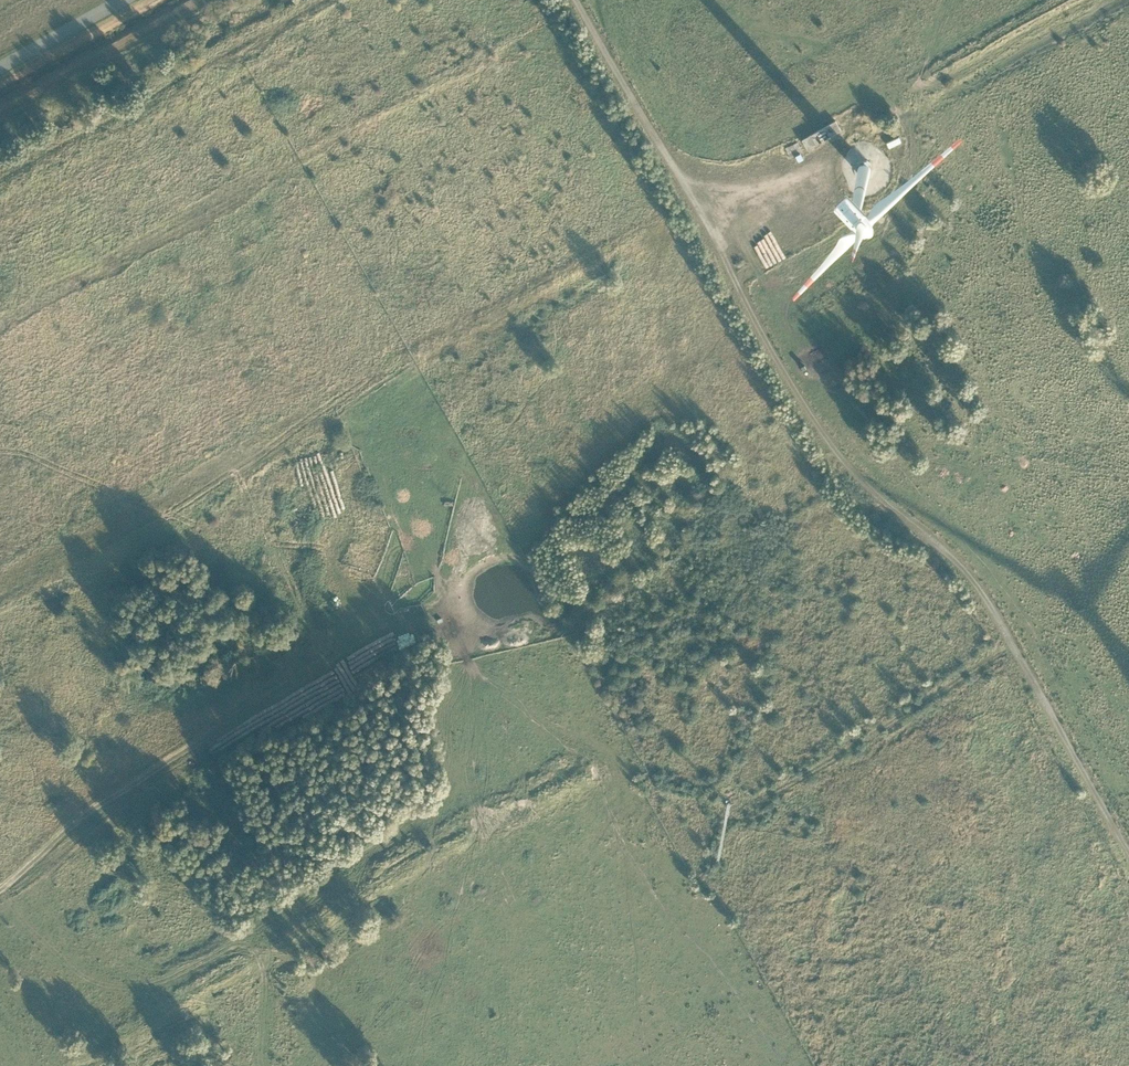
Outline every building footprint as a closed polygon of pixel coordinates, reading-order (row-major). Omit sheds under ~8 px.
[(903,134),(889,140),(892,146),(905,140),(903,134)] [(802,140),(789,145),(793,155),(806,150),(802,140)] [(836,178),(838,167),(816,163),(815,170),(823,172),(823,174),(831,175),(830,177),(836,178)]
